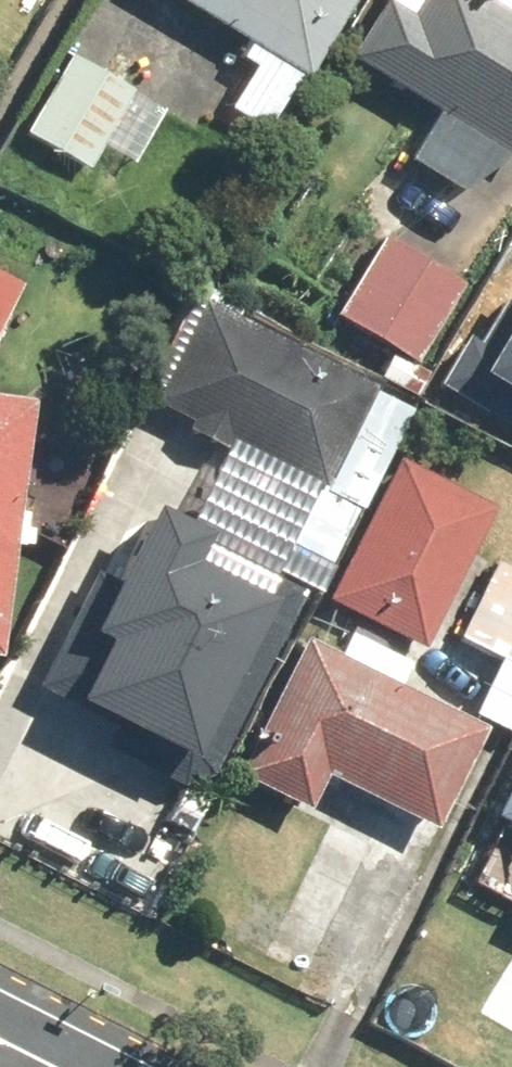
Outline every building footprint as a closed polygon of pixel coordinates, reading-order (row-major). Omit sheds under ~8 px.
[(295,85),(349,0),(159,0),(295,85)] [(340,67),(508,168),(511,160),(511,0),(381,0),(340,67)] [(65,66),(22,138),(86,176),(129,105),(65,66)] [(410,367),(451,287),(368,244),(326,325),(410,367)] [(11,288),(0,283),(0,312),(11,288)] [(439,391),(511,432),(511,297),(484,346),(469,338),(439,391)] [(196,306),(145,400),(324,496),(375,402),(196,306)] [(17,415),(0,413),(0,577),(17,415)] [(313,596),(415,644),(478,513),(376,464),(313,596)] [(125,513),(28,701),(160,768),(257,581),(125,513)] [(473,735),(292,649),(228,783),(289,812),(298,793),(418,850),(473,735)] [(511,924),(511,767),(448,892),(511,924)]
